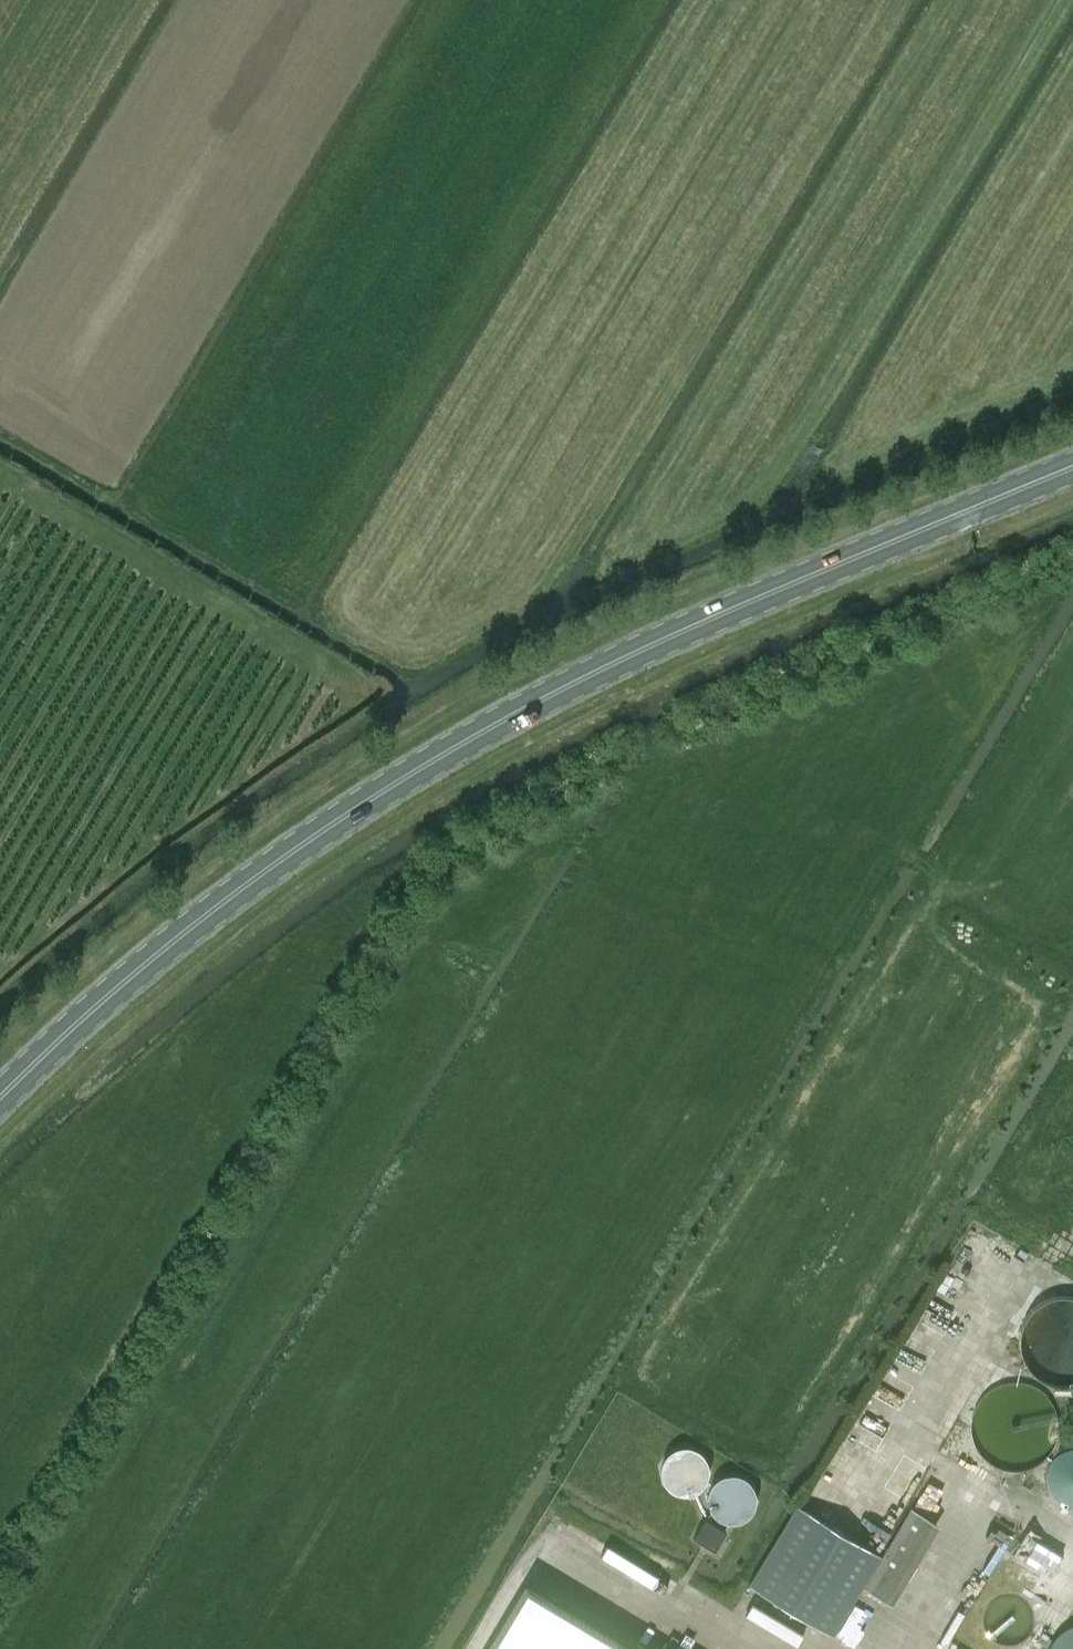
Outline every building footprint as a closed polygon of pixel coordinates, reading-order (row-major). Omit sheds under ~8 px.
[(710,1516),(749,1518),(751,1474),(712,1472),(710,1516)] [(944,1506),(941,1479),(922,1481),(924,1508),(944,1506)] [(749,1584),(760,1590),(833,1634),(881,1553),(797,1503),(749,1584)] [(694,1537),(715,1549),(726,1530),(705,1518),(694,1537)] [(1030,1530),(1015,1550),(1048,1575),(1063,1554),(1030,1530)] [(527,1587),(490,1648),(630,1648),(527,1587)]
